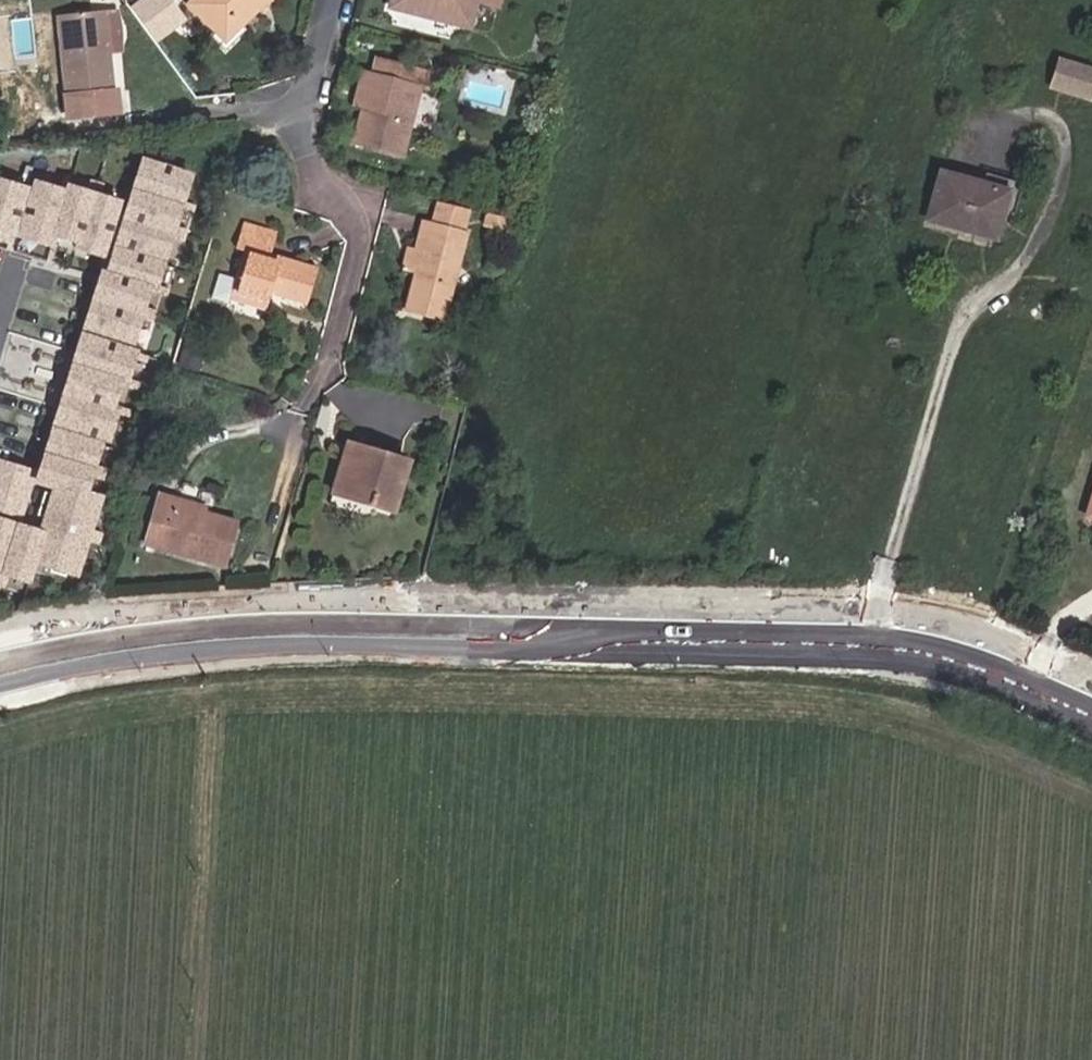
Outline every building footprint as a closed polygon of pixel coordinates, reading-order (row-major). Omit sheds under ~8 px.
[(132,6),(156,43),(188,22),(173,0),(141,0),(132,6)] [(230,14),(239,24),(263,0),(193,0),(191,1),(216,27),(230,14)] [(391,5),(468,26),(475,0),(392,0),(391,5)] [(116,96),(110,14),(104,15),(110,96),(114,96),(116,96)] [(216,27),(226,37),(239,24),(230,14),(216,27)] [(114,96),(110,96),(104,15),(57,18),(65,120),(115,116),(114,96)] [(436,72),(377,59),(372,76),(364,106),(355,142),(402,154),(418,88),(431,91),(436,72)] [(1052,86),(1090,99),(1091,93),(1091,70),(1061,61),(1052,86)] [(355,104),(364,106),(372,76),(363,73),(355,104)] [(0,178),(0,242),(12,246),(15,237),(50,248),(52,241),(104,257),(37,471),(0,459),(0,576),(0,575),(31,585),(37,566),(79,579),(105,495),(97,493),(196,174),(140,157),(126,201),(67,183),(65,189),(33,180),(31,188),(0,178)] [(996,240),(1009,192),(940,172),(928,217),(961,226),(960,230),(976,234),(996,240)] [(471,212),(435,203),(429,223),(465,233),(471,212)] [(507,234),(511,220),(489,214),(486,229),(507,234)] [(961,226),(928,217),(927,221),(960,230),(961,226)] [(408,249),(404,269),(416,272),(429,223),(422,221),(414,251),(408,249)] [(405,311),(443,321),(465,233),(429,223),(416,272),(405,311)] [(236,248),(244,251),(234,283),(232,290),(268,301),(272,291),(307,302),(315,273),(269,259),(274,237),(242,228),(236,248)] [(209,301),(228,306),(230,298),(232,290),(234,283),(216,277),(209,301)] [(230,298),(266,308),(268,301),(232,290),(230,298)] [(195,378),(200,362),(179,356),(175,371),(195,378)] [(357,449),(348,446),(344,460),(353,464),(357,449)] [(353,464),(344,460),(335,489),(372,501),(369,508),(392,514),(407,465),(357,449),(353,464)] [(335,489),(333,496),(369,508),(372,501),(335,489)] [(174,505),(176,499),(159,494),(145,546),(224,568),(237,522),(205,514),(174,505)] [(205,514),(206,507),(176,499),(174,505),(205,514)]
